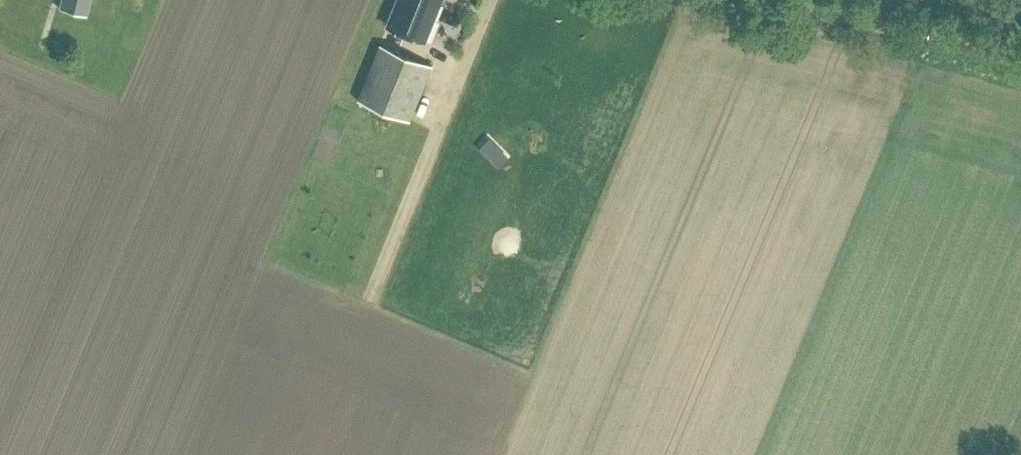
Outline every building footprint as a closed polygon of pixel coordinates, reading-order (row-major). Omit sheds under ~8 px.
[(87,13),(90,0),(60,0),(59,6),(87,13)] [(388,24),(425,39),(441,0),(398,0),(388,24)] [(359,98),(411,119),(433,63),(381,42),(359,98)] [(484,138),(477,144),(494,163),(505,153),(496,144),(493,147),(484,138)]
